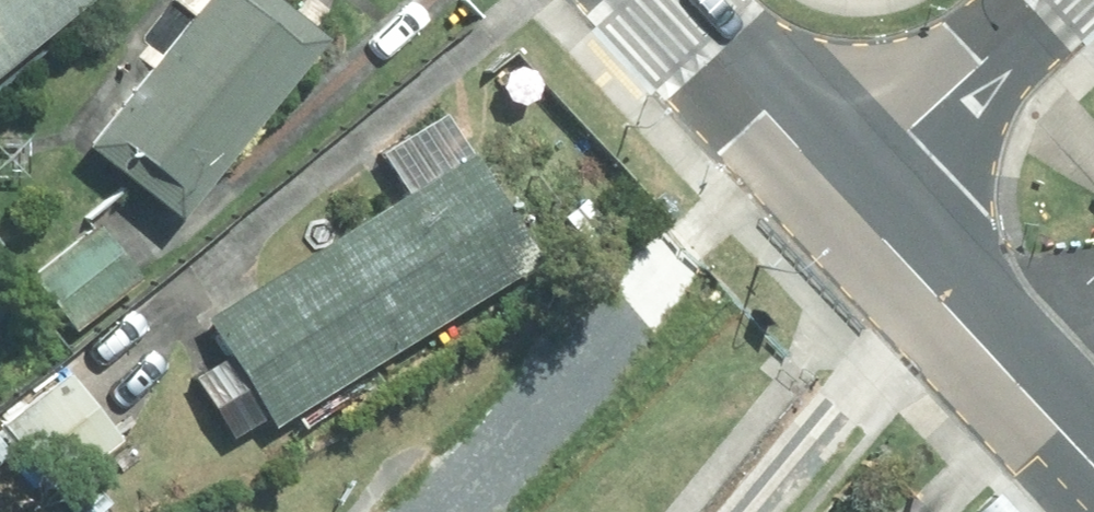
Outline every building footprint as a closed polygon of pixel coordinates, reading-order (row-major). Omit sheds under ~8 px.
[(85,0),(0,0),(0,70),(85,0)] [(313,45),(255,0),(200,0),(81,154),(174,225),(313,45)] [(538,270),(444,117),(375,158),(400,199),(197,321),(222,361),(187,383),(226,446),(261,425),(266,434),(538,270)] [(137,286),(96,229),(29,277),(70,334),(137,286)] [(64,377),(0,426),(0,432),(46,491),(113,439),(64,377)] [(0,445),(0,461),(8,454),(0,445)]
